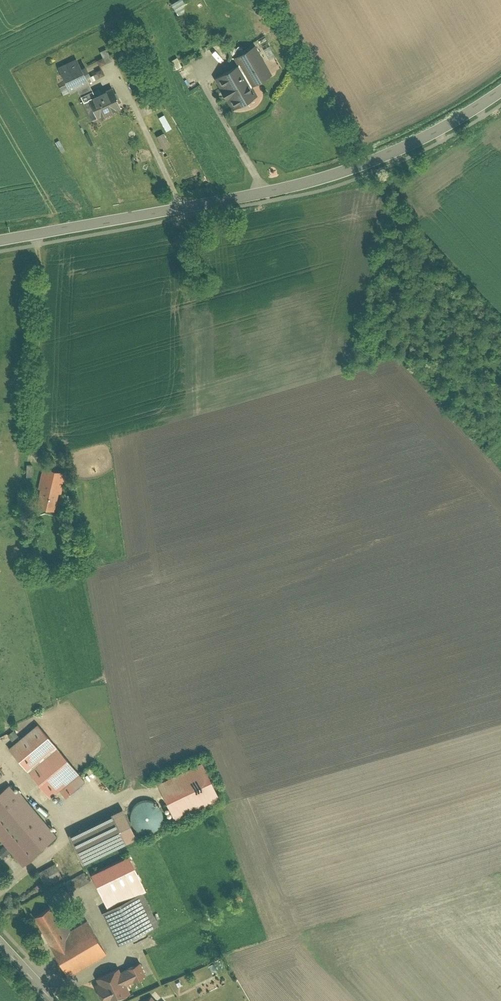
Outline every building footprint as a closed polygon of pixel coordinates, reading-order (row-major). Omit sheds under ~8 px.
[(184,4),(189,1),(189,0),(176,0),(173,1),(179,12),(186,9),(184,4)] [(238,67),(216,79),(233,110),(258,96),(253,86),(272,76),(256,46),(233,58),(238,67)] [(100,52),(102,58),(105,64),(112,61),(106,49),(100,52)] [(77,58),(59,67),(66,82),(56,87),(63,100),(79,92),(93,121),(122,107),(112,88),(102,94),(100,89),(95,92),(90,82),(105,75),(103,71),(88,79),(86,74),(105,64),(102,58),(82,68),(77,58)] [(178,58),(171,61),(176,69),(182,66),(178,58)] [(167,113),(159,118),(164,127),(172,123),(167,113)] [(165,133),(158,136),(163,150),(171,147),(165,133)] [(64,473),(43,468),(34,506),(55,511),(64,473)] [(87,782),(37,724),(9,747),(52,797),(60,789),(68,798),(87,782)] [(15,741),(23,736),(17,728),(9,733),(15,741)] [(202,765),(159,786),(176,822),(219,800),(202,765)] [(0,795),(0,842),(21,867),(56,837),(12,785),(0,795)] [(143,834),(149,834),(154,833),(159,829),(162,824),(163,819),(163,813),(160,808),(156,804),(151,802),(145,802),(139,803),(135,806),(132,810),(131,815),(130,820),(131,824),(134,829),(138,832),(143,834)] [(123,811),(71,836),(85,865),(137,840),(123,811)] [(128,859),(94,876),(112,912),(105,915),(119,946),(160,926),(128,859)] [(55,865),(39,873),(47,888),(63,880),(55,865)] [(84,873),(64,884),(69,894),(89,883),(84,873)] [(65,935),(51,908),(34,917),(69,980),(107,959),(87,923),(65,935)] [(211,963),(213,969),(223,966),(221,960),(211,963)] [(132,995),(128,986),(147,978),(142,967),(124,975),(122,970),(99,980),(100,985),(96,987),(102,1000),(118,1000),(132,995)]
